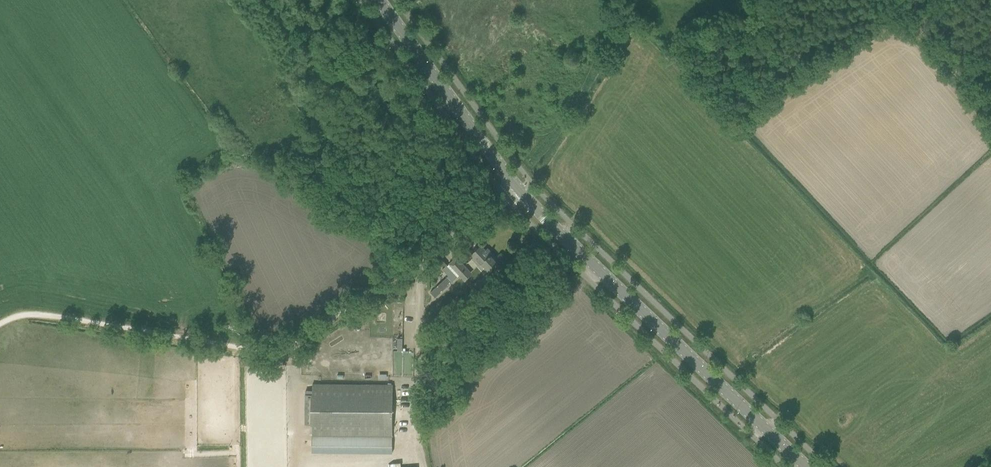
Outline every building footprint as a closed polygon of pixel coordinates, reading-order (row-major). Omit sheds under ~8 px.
[(474,251),(471,254),(474,257),(472,259),(478,265),(480,263),(488,271),(496,263),(499,260),(487,248),(485,250),(480,245),(477,248),(476,247),(473,249),(474,251)] [(456,257),(449,264),(464,280),(471,273),(456,257)] [(449,276),(430,293),(435,298),(457,277),(446,265),(442,269),(449,276)] [(486,275),(480,281),(485,287),(491,281),(486,275)] [(401,312),(405,309),(399,302),(396,304),(401,312)] [(306,390),(305,424),(312,425),(312,435),(392,436),(393,385),(312,384),(312,390),(306,390)] [(312,435),(312,451),(392,452),(392,436),(312,435)]
